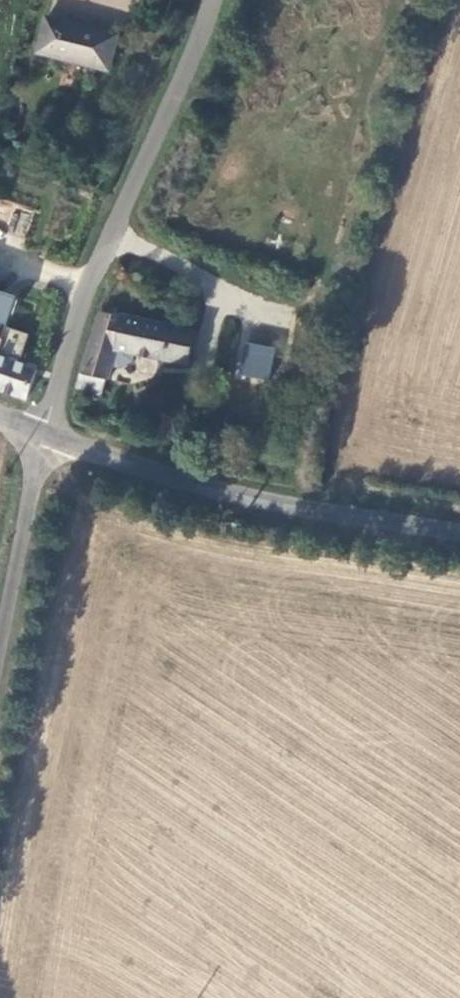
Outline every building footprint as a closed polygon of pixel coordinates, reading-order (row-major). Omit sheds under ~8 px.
[(109,71),(117,36),(45,20),(37,53),(109,71)] [(10,320),(17,300),(0,294),(0,308),(6,310),(3,318),(10,320)] [(117,348),(189,363),(195,330),(102,309),(77,390),(100,397),(117,348)] [(26,401),(36,369),(19,364),(28,336),(6,328),(2,340),(0,340),(0,392),(26,401)] [(236,373),(267,379),(274,347),(243,340),(236,373)]
